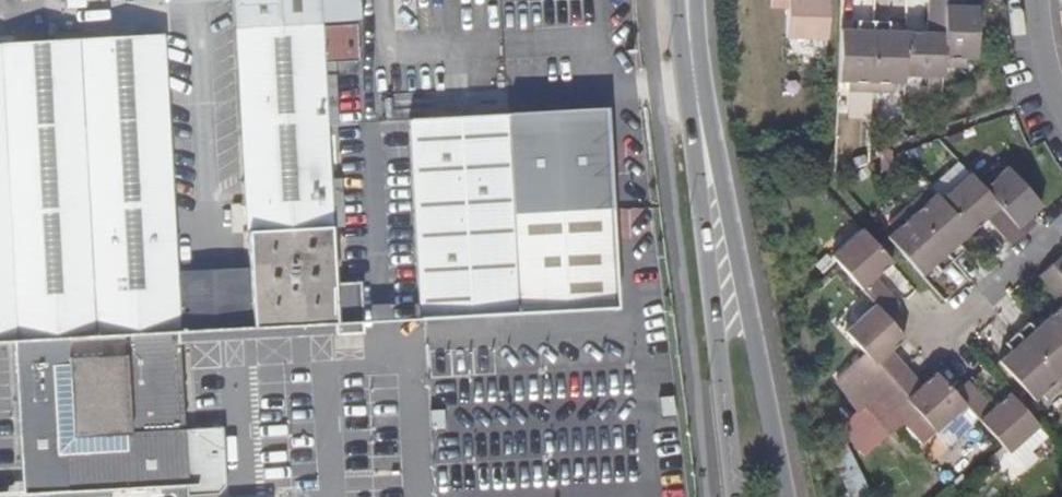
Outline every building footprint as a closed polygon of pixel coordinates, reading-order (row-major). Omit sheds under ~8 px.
[(315,18),(314,0),(230,0),(249,264),(256,328),(334,323),(334,336),(365,333),(361,273),(332,274),(329,232),(338,230),(336,185),(324,183),(323,130),(333,129),(328,81),(319,80),(318,63),(316,26),(315,18)] [(315,18),(354,16),(353,0),(314,0),(315,18)] [(770,4),(785,4),(785,33),(826,34),(827,0),(770,0),(770,4)] [(903,28),(903,33),(902,70),(942,72),(942,61),(945,0),(926,0),(925,24),(928,23),(931,26),(931,30),(903,28)] [(942,61),(965,63),(965,55),(976,55),(977,12),(961,10),(961,4),(961,0),(945,0),(942,61)] [(870,86),(872,15),(857,15),(856,25),(856,29),(840,29),(839,75),(848,75),(848,85),(870,86)] [(892,78),(902,78),(902,70),(903,33),(887,31),(887,27),(888,17),(872,15),(870,86),(892,87),(892,78)] [(351,24),(316,26),(318,63),(353,61),(351,24)] [(8,345),(15,466),(47,494),(182,483),(184,495),(220,492),(216,427),(186,429),(179,333),(218,330),(213,267),(174,270),(155,35),(0,46),(0,345),(8,345)] [(613,302),(599,102),(503,109),(514,252),(526,252),(543,267),(547,306),(613,302)] [(413,254),(418,316),(547,306),(543,267),(526,252),(514,252),(503,109),(461,113),(403,117),(413,254)] [(992,163),(975,178),(1023,231),(1035,221),(1028,214),(1024,209),(1036,198),(1005,163),(998,168),(992,163)] [(865,166),(855,172),(860,180),(870,173),(865,166)] [(1011,242),(1023,231),(975,178),(968,171),(939,196),(965,225),(968,228),(990,209),(992,209),(994,213),(993,217),(989,218),(1011,242)] [(953,235),(965,225),(939,196),(934,190),(927,197),(921,191),(904,205),(950,257),(962,247),(956,239),(953,235)] [(885,234),(902,254),(916,269),(928,258),(931,262),(938,268),(950,257),(904,205),(887,220),(893,227),(885,234)] [(868,281),(891,261),(861,228),(831,254),(837,262),(875,304),(885,316),(899,304),(877,281),(875,284),(871,285),(868,281)] [(825,252),(813,264),(822,273),(833,262),(825,252)] [(1051,262),(1061,274),(1061,252),(1051,262)] [(1051,262),(1038,273),(1057,295),(1059,291),(1061,291),(1061,274),(1051,262)] [(213,267),(218,330),(256,328),(249,264),(213,267)] [(1046,314),(1050,319),(1061,332),(1061,301),(1046,314)] [(835,380),(855,411),(875,392),(900,370),(885,354),(890,350),(903,336),(903,335),(885,316),(875,304),(844,333),(863,356),(835,380)] [(1027,320),(1016,330),(1061,381),(1061,332),(1050,319),(1038,331),(1033,326),(1027,320)] [(1061,384),(1061,381),(1016,330),(1005,341),(1010,347),(1014,351),(1002,362),(1033,397),(1041,390),(1048,397),(1061,384)] [(890,350),(885,354),(900,370),(905,366),(890,350)] [(922,385),(905,366),(900,370),(918,388),(922,385)] [(966,404),(953,390),(937,371),(922,385),(918,388),(900,370),(875,392),(901,421),(913,410),(935,432),(966,404)] [(965,379),(953,390),(966,404),(979,419),(1001,445),(1007,451),(1037,423),(1009,392),(992,407),(986,412),(983,410),(982,406),(984,403),(987,402),(965,379)] [(948,446),(979,419),(966,404),(935,432),(948,446)] [(443,432),(441,409),(426,409),(427,433),(443,432)] [(15,466),(17,496),(47,494),(15,466)]
